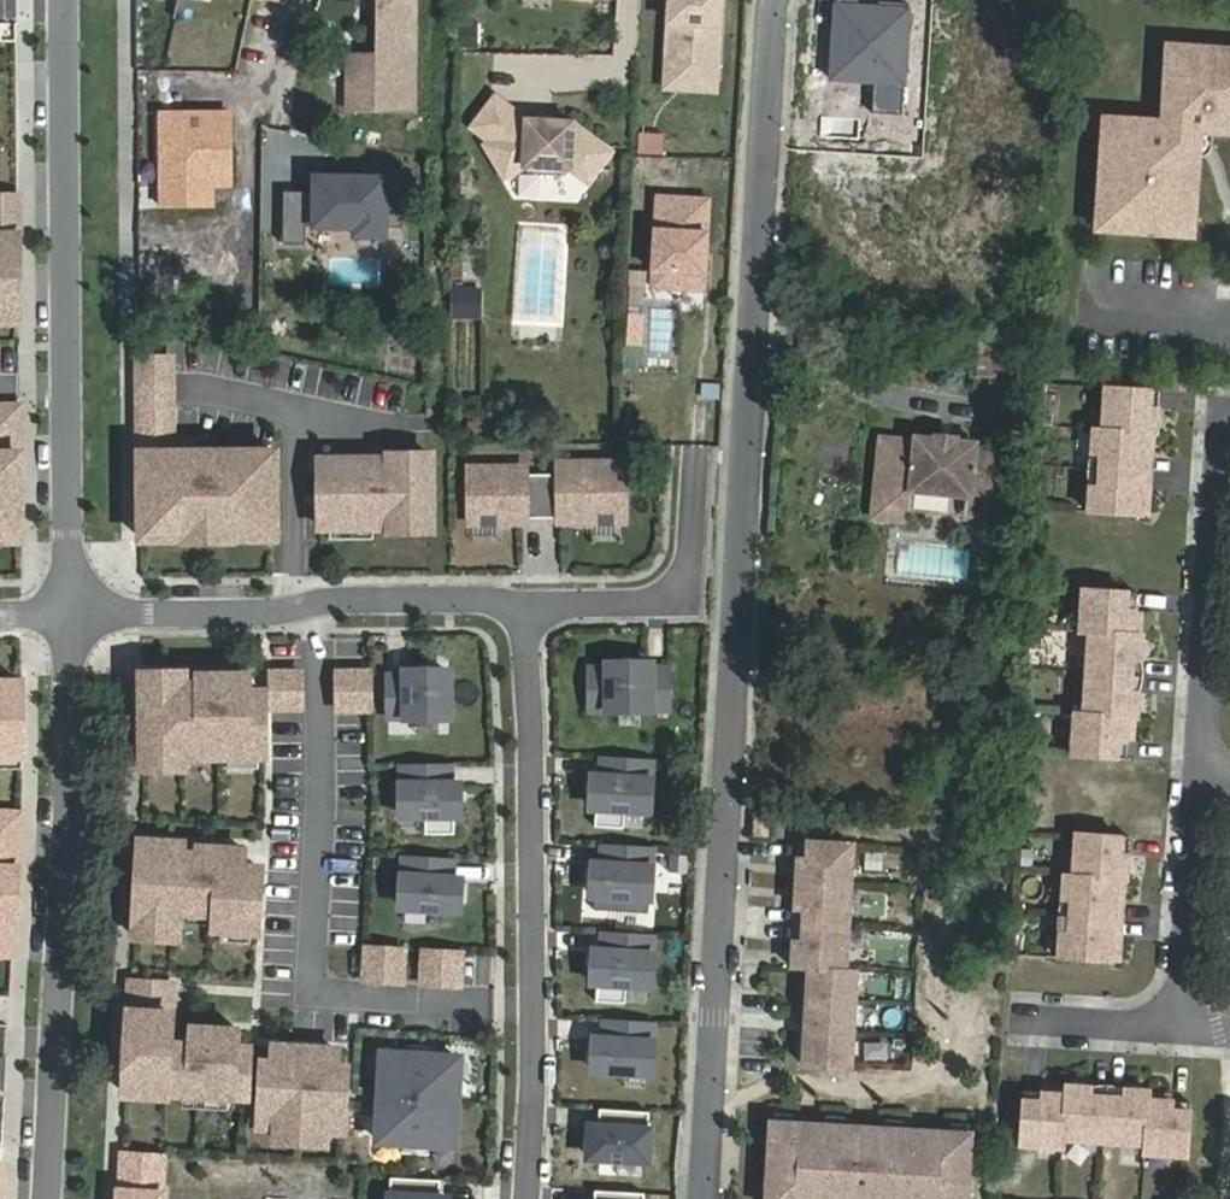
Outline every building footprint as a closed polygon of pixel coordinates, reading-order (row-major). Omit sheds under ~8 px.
[(387,41),(381,48),(380,81),(359,79),(359,111),(413,112),(414,44),(423,44),(423,0),(388,0),(387,41)] [(672,94),(721,97),(727,0),(677,0),(672,94)] [(479,27),(460,27),(460,56),(478,56),(479,27)] [(1183,46),(1181,63),(1172,62),(1169,103),(1178,104),(1177,122),(1118,118),(1117,135),(1108,134),(1102,215),(1111,215),(1110,232),(1190,238),(1192,221),(1201,222),(1205,159),(1197,159),(1200,125),(1219,127),(1219,135),(1229,136),(1229,50),(1183,46)] [(495,102),(472,133),(490,147),(484,151),(504,184),(523,172),(570,175),(587,189),(611,158),(572,129),(555,128),(540,127),(526,126),(495,102)] [(231,116),(163,116),(164,206),(213,205),(213,186),(232,186),(231,116)] [(407,180),(319,179),(318,194),(287,193),(286,246),(308,246),(309,228),(359,229),(358,237),(388,238),(388,229),(405,229),(407,180)] [(0,200),(0,231),(20,231),(19,200),(0,200)] [(709,205),(657,202),(652,277),(678,279),(677,295),(703,296),(709,205)] [(520,230),(514,323),(563,327),(569,233),(520,230)] [(20,309),(20,238),(0,239),(0,310),(20,309)] [(678,279),(652,277),(652,293),(677,295),(678,279)] [(455,290),(454,320),(486,321),(487,291),(455,290)] [(20,324),(20,309),(0,310),(0,325),(20,324)] [(142,381),(142,436),(172,435),(172,360),(141,360),(142,381)] [(1164,392),(1109,388),(1106,430),(1097,429),(1091,513),(1145,516),(1151,435),(1160,435),(1164,392)] [(920,447),(890,445),(886,517),(916,519),(917,493),(971,497),(994,498),(997,452),(978,451),(978,445),(959,444),(959,440),(941,439),(940,442),(921,441),(920,447)] [(172,443),(142,443),(142,526),(167,526),(167,540),(188,540),(188,530),(231,530),(231,540),(253,540),(252,525),(277,525),(276,454),(235,454),(235,457),(183,457),(183,454),(172,454),(172,443)] [(22,527),(21,455),(0,456),(0,527),(22,527)] [(336,462),(322,462),(322,529),(331,529),(375,529),(393,529),(393,521),(433,521),(433,457),(389,458),(389,462),(380,462),(380,472),(389,472),(389,480),(336,481),(336,462)] [(627,521),(626,463),(562,464),(562,474),(545,474),(545,518),(563,518),(563,521),(627,521)] [(527,468),(473,469),(474,522),(528,521),(528,518),(545,518),(545,474),(527,474),(527,468)] [(994,498),(971,497),(970,520),(993,522),(994,498)] [(393,529),(393,533),(433,533),(433,521),(393,521),(393,529)] [(277,525),(252,525),(253,540),(277,540),(277,525)] [(142,526),(143,541),(167,540),(167,526),(142,526)] [(22,541),(22,527),(0,527),(0,542),(22,541)] [(375,529),(331,529),(331,541),(375,541),(375,529)] [(231,530),(188,530),(188,540),(231,540),(231,530)] [(1140,594),(1086,590),(1083,633),(1092,633),(1086,714),(1077,713),(1074,756),(1128,760),(1131,719),(1140,719),(1146,636),(1137,635),(1140,594)] [(600,660),(581,660),(582,700),(662,698),(661,657),(643,658),(641,653),(603,653),(600,660)] [(395,664),(381,665),(381,705),(441,704),(441,658),(400,659),(395,664)] [(184,681),(184,669),(142,670),(142,770),(185,770),(185,754),(223,754),(223,757),(229,757),(229,769),(259,769),(259,757),(265,757),(264,689),(248,689),(248,672),(200,673),(200,681),(184,681)] [(370,672),(337,672),(337,710),(370,710),(370,672)] [(301,673),(271,673),(271,709),(301,709),(301,673)] [(16,744),(14,675),(0,676),(0,744),(16,744)] [(644,749),(594,749),(594,765),(585,768),(585,796),(588,798),(587,816),(619,816),(619,798),(644,798),(644,749)] [(445,758),(393,760),(395,807),(417,806),(417,825),(448,824),(445,758)] [(0,800),(0,855),(17,856),(18,801),(0,800)] [(770,810),(757,809),(756,832),(769,833),(770,810)] [(177,834),(132,832),(127,915),(171,918),(172,902),(210,904),(209,920),(250,922),(254,858),(236,857),(237,839),(192,837),(191,848),(177,847),(177,834)] [(1131,838),(1077,834),(1074,876),(1065,875),(1059,959),(1113,963),(1119,881),(1128,881),(1131,838)] [(644,838),(596,836),(595,854),(587,854),(586,885),(642,887),(644,838)] [(800,837),(794,964),(811,965),(806,1061),(854,1064),(859,968),(848,967),(855,840),(800,837)] [(446,852),(396,849),(393,898),(450,901),(452,870),(445,869),(446,852)] [(14,929),(15,866),(0,865),(0,928),(14,929)] [(646,925),(596,922),(595,942),(589,942),(587,971),(591,971),(590,990),(619,992),(620,973),(643,975),(646,925)] [(361,979),(363,940),(329,937),(326,977),(361,979)] [(404,951),(366,948),(364,981),(402,983),(404,951)] [(423,952),(421,984),(459,986),(461,954),(423,952)] [(763,966),(748,966),(747,984),(762,985),(763,966)] [(174,981),(133,979),(131,1008),(172,1010),(174,981)] [(172,1010),(131,1008),(127,1076),(168,1078),(168,1089),(247,1093),(249,1044),(240,1044),(241,1027),(231,1026),(230,1043),(171,1040),(171,1031),(172,1010)] [(409,1033),(384,1031),(378,1141),(402,1142),(401,1153),(429,1155),(430,1144),(454,1146),(460,1036),(436,1035),(437,1024),(409,1022),(409,1033)] [(653,1025),(601,1022),(600,1040),(595,1040),(593,1070),(650,1073),(653,1025)] [(231,1026),(183,1024),(183,1032),(171,1031),(171,1040),(230,1043),(231,1026)] [(859,1041),(859,1059),(882,1059),(882,1041),(859,1041)] [(275,1059),(265,1059),(261,1123),(279,1123),(327,1126),(344,1127),(348,1063),(338,1063),(338,1046),(329,1045),(328,1062),(285,1060),(286,1043),(276,1043),(275,1059)] [(329,1045),(286,1043),(285,1060),(328,1062),(329,1045)] [(168,1078),(127,1076),(127,1091),(168,1093),(168,1089),(168,1078)] [(1152,1091),(1068,1086),(1067,1095),(1026,1092),(1023,1146),(1065,1149),(1066,1140),(1147,1145),(1146,1154),(1189,1157),(1192,1103),(1151,1100),(1152,1091)] [(649,1112),(600,1110),(599,1128),(591,1127),(589,1158),(646,1161),(649,1112)] [(794,1111),(780,1110),(779,1119),(793,1120),(794,1111)] [(846,1114),(832,1113),(831,1122),(845,1123),(846,1114)] [(905,1117),(891,1116),(891,1125),(905,1126),(905,1117)] [(774,1118),(769,1198),(970,1198),(974,1130),(969,1130),(955,1129),(905,1126),(891,1125),(845,1123),(831,1122),(793,1120),(779,1119),(774,1118)] [(970,1121),(956,1120),(955,1129),(969,1130),(970,1121)] [(327,1126),(279,1123),(278,1137),(326,1140),(327,1126)] [(164,1154),(123,1152),(122,1164),(121,1183),(162,1186),(164,1154)] [(440,1198),(441,1181),(390,1178),(389,1198),(441,1198),(440,1198)] [(121,1183),(120,1198),(161,1198),(162,1186),(121,1183)] [(595,1191),(594,1198),(644,1198),(644,1194),(595,1191)]
